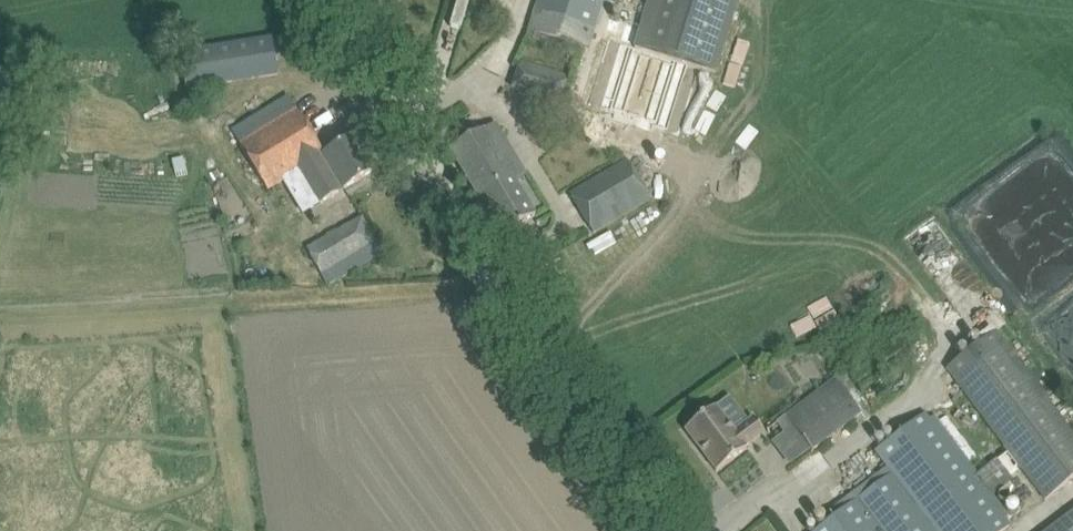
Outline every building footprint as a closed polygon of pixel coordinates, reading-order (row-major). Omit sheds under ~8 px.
[(528,31),(587,50),(603,0),(537,0),(528,31)] [(634,48),(717,73),(739,0),(648,0),(634,48)] [(272,38),(250,42),(181,53),(187,90),(277,75),(272,38)] [(589,133),(646,152),(672,63),(635,51),(597,39),(573,119),(592,125),(589,133)] [(521,60),(513,88),(530,93),(538,65),(521,60)] [(304,214),(355,183),(374,171),(353,137),(324,155),(288,96),(232,131),(268,190),(284,181),(304,214)] [(484,130),(469,139),(450,150),(501,236),(535,216),(484,130)] [(625,160),(570,193),(593,233),(649,199),(625,160)] [(962,318),(996,293),(937,214),(903,239),(962,318)] [(327,286),(363,264),(382,253),(362,218),(306,251),(327,286)] [(1072,479),(1072,431),(996,330),(946,368),(1046,499),(1072,479)] [(811,451),(859,415),(844,396),(853,389),(843,375),(835,380),(834,378),(784,416),(811,451)] [(715,407),(685,430),(716,472),(746,449),(745,447),(764,434),(753,419),(734,433),(715,407)] [(815,530),(1003,530),(1011,525),(986,491),(1008,475),(996,459),(974,475),(927,412),(893,437),(875,451),(887,466),(892,473),(827,522),(815,530)] [(1047,530),(1072,530),(1072,511),(1047,530)]
